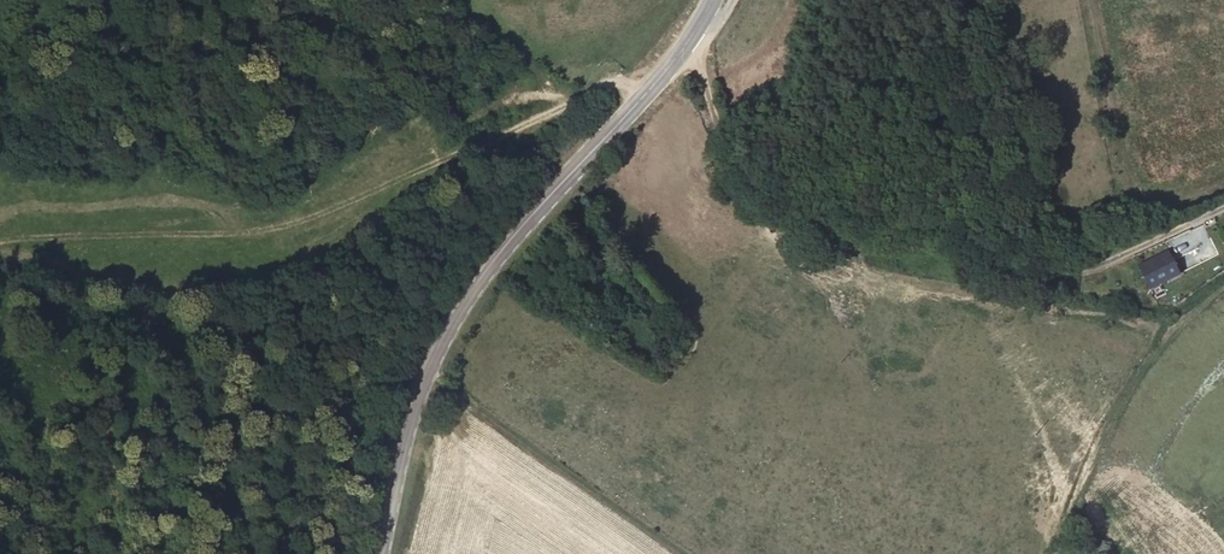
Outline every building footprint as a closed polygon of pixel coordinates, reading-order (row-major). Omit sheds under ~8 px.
[(1179,273),(1167,250),(1137,265),(1148,288),(1179,273)]
